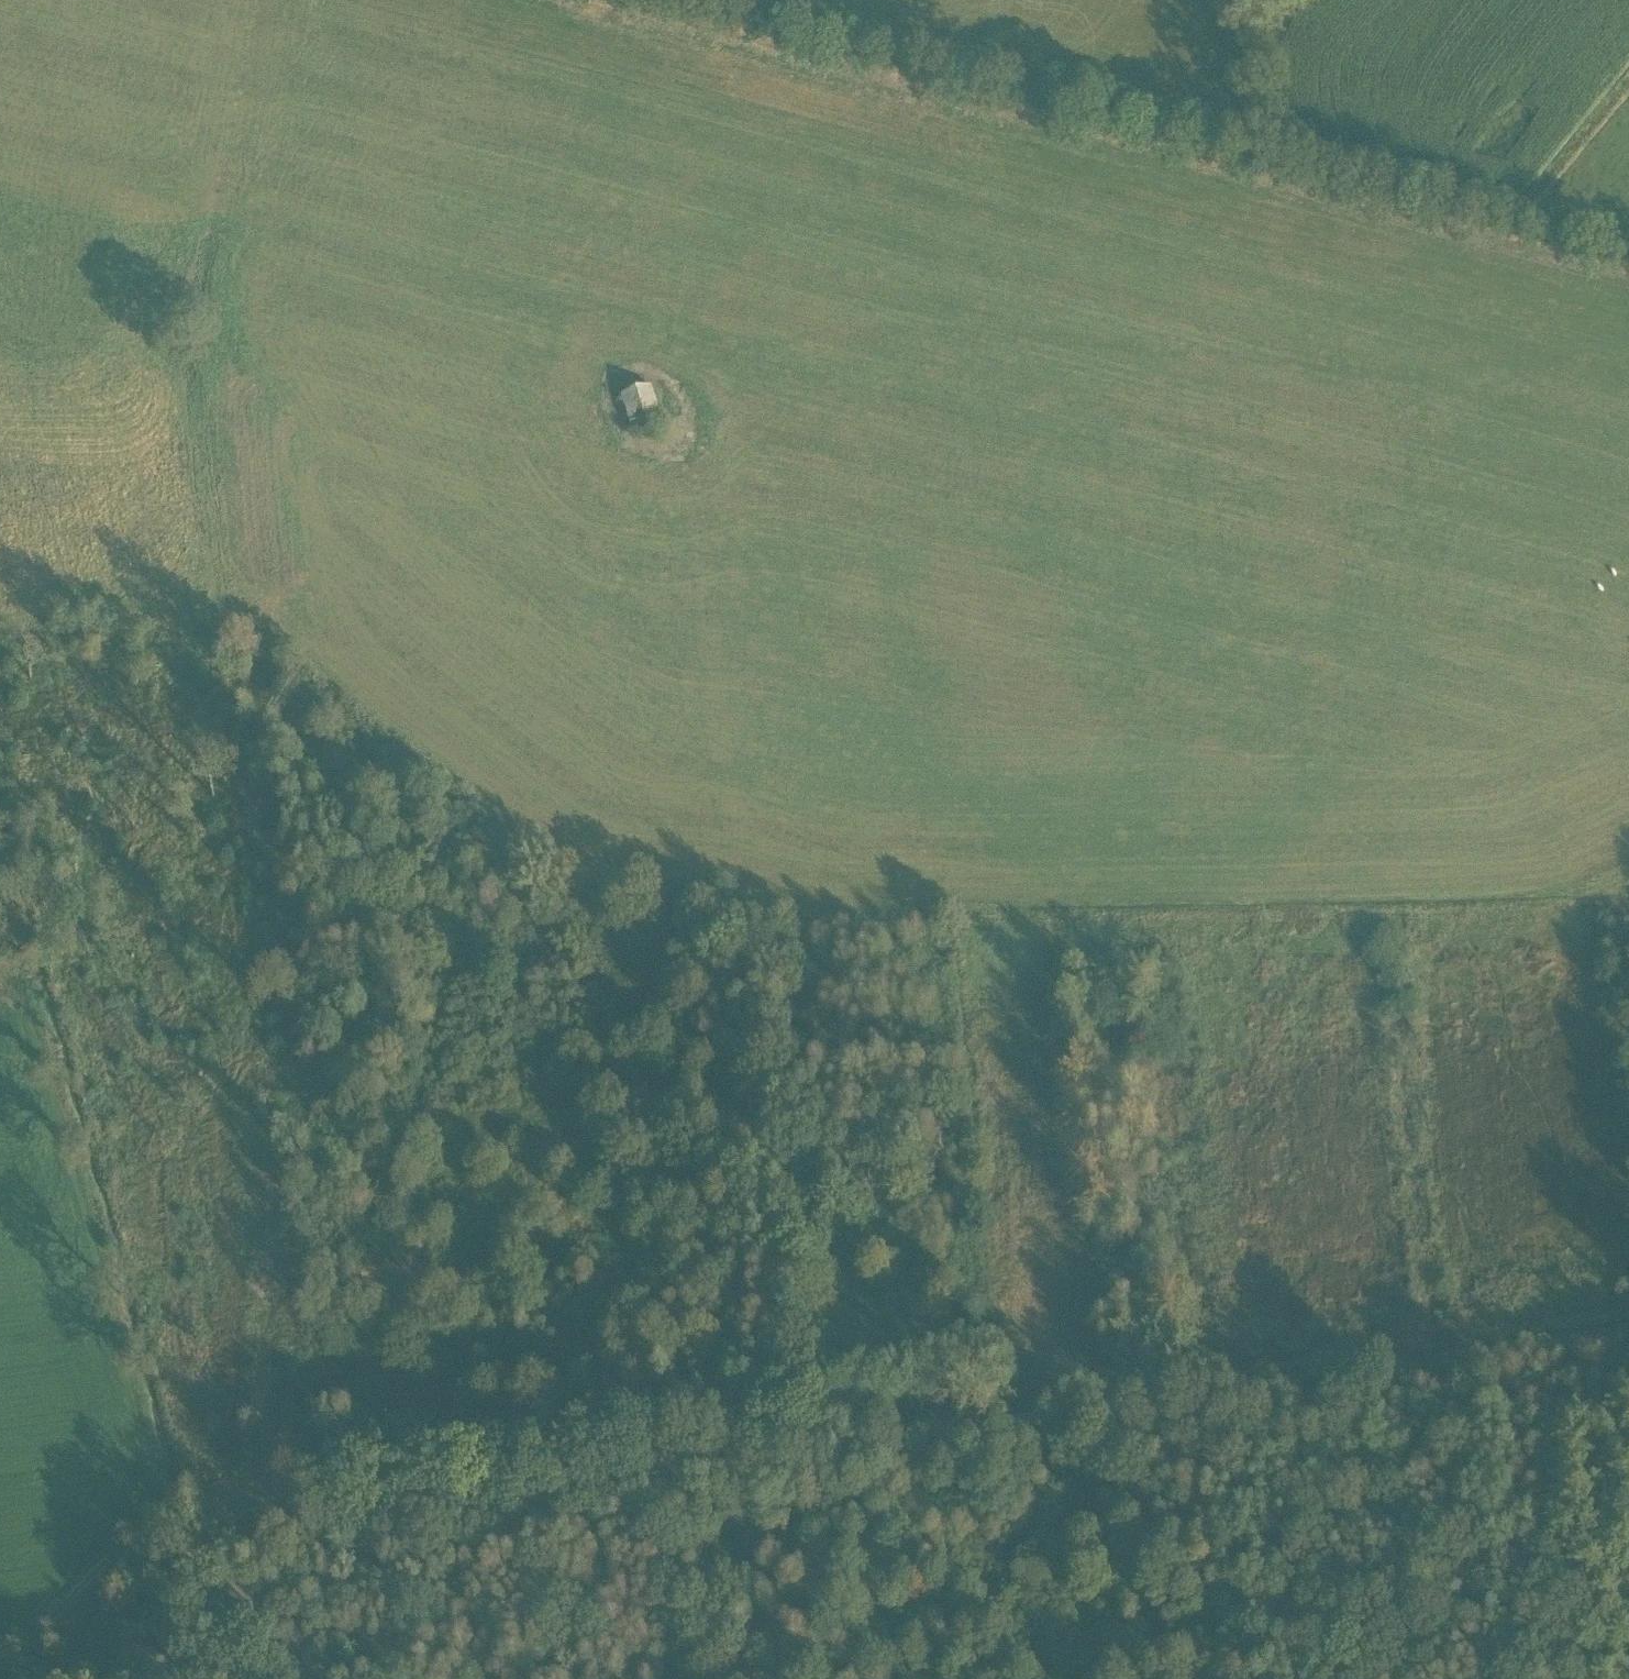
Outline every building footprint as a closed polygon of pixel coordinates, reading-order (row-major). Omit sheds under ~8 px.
[(649,380),(618,390),(628,419),(659,409),(649,380)]
